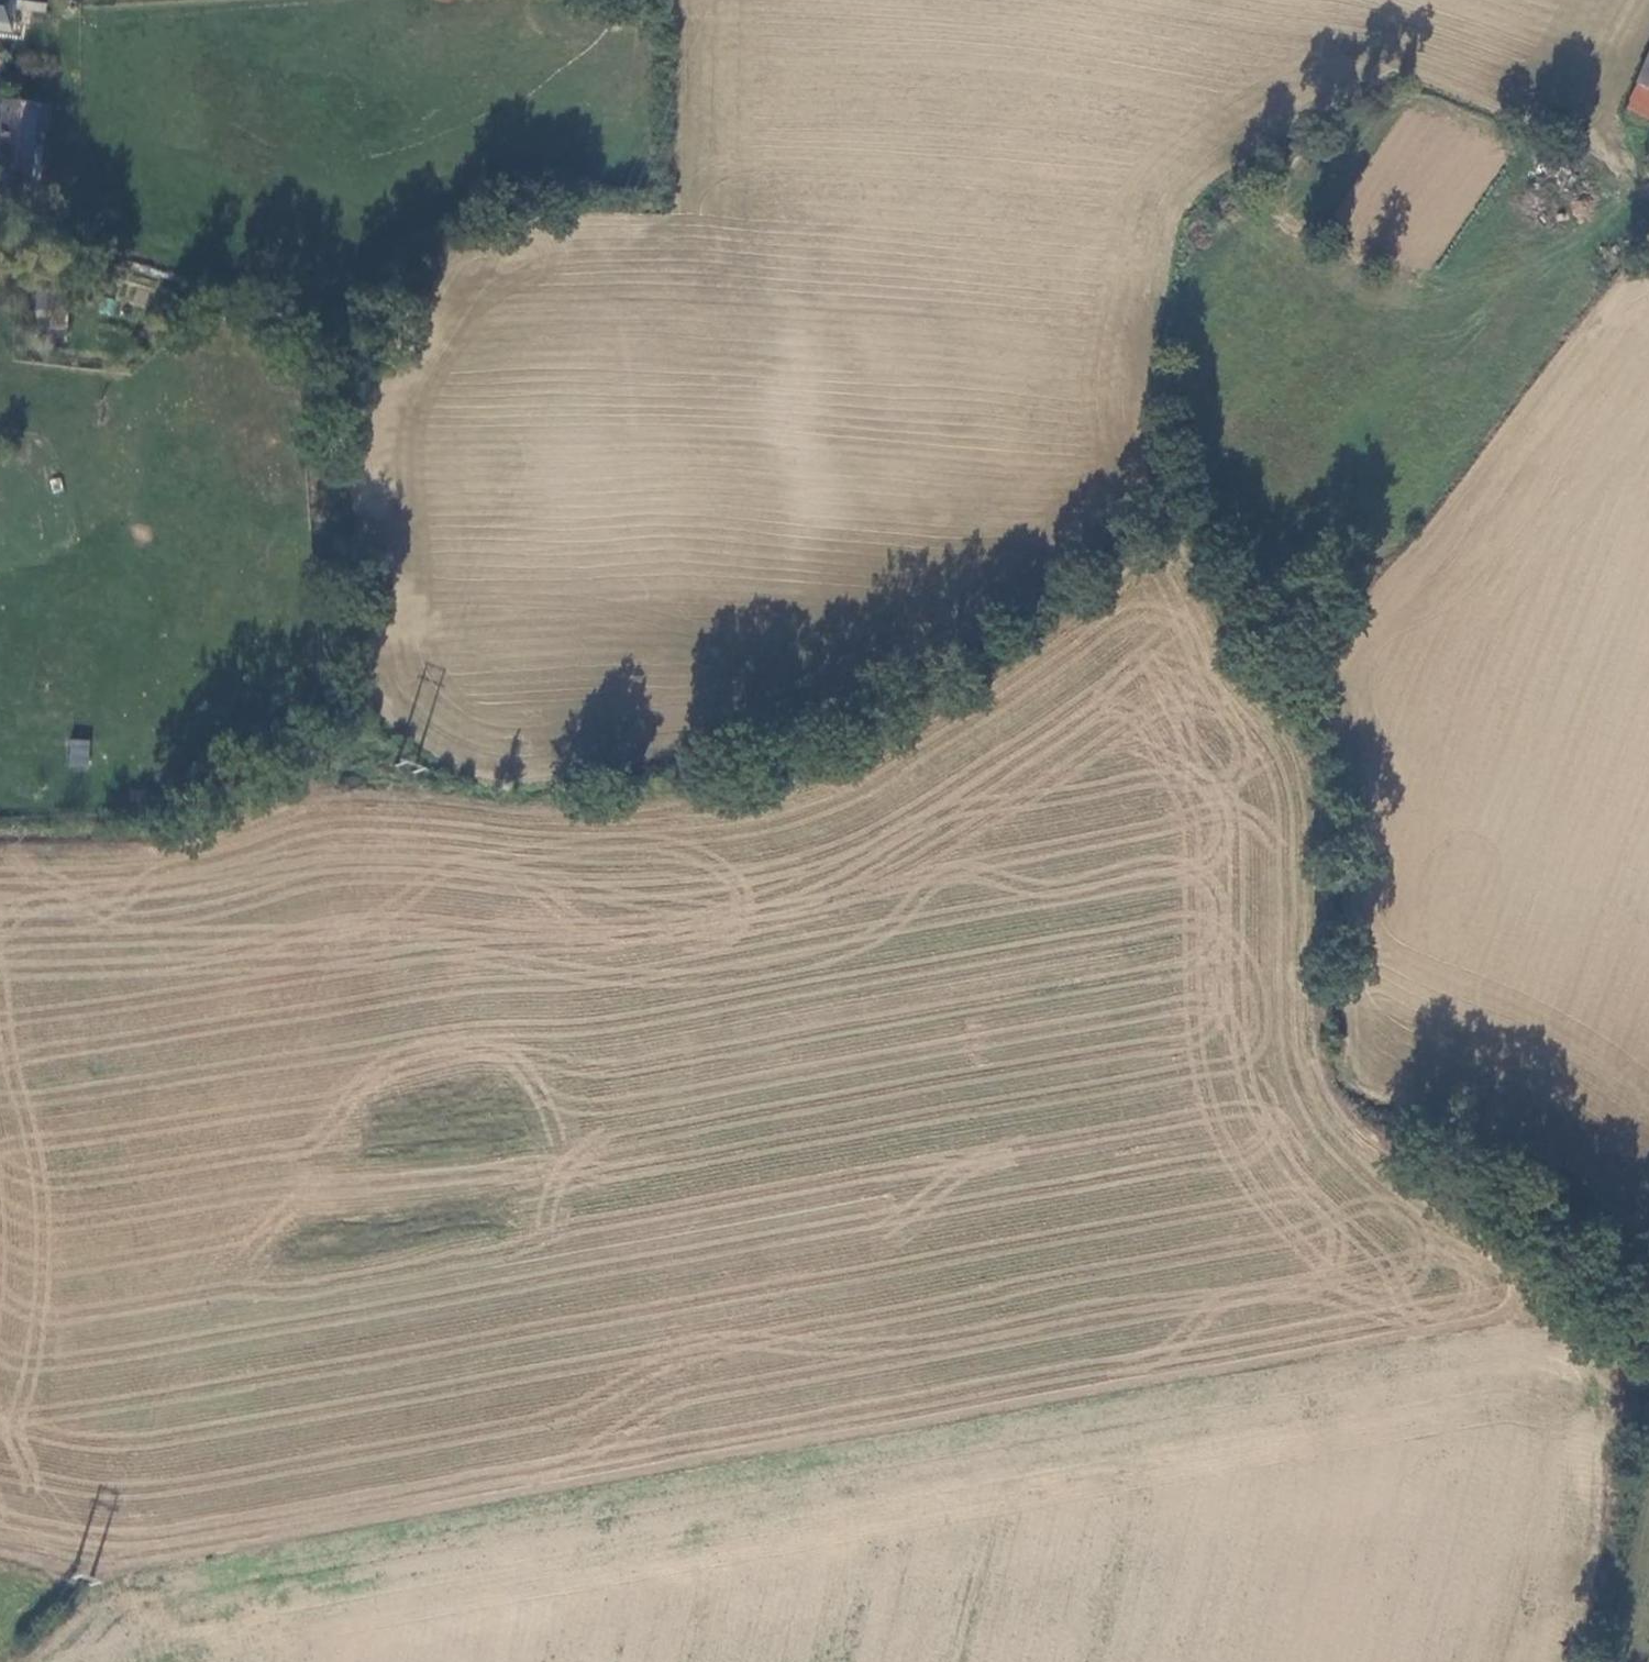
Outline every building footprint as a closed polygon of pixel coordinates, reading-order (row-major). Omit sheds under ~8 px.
[(9,32),(12,10),(42,14),(44,0),(0,0),(0,31),(9,32)] [(1646,27),(1623,85),(1648,96),(1648,28),(1646,27)] [(1623,85),(1612,110),(1643,123),(1648,109),(1648,96),(1623,85)] [(22,197),(30,106),(0,103),(0,194),(22,197)] [(88,766),(89,739),(67,738),(66,765),(88,766)]
